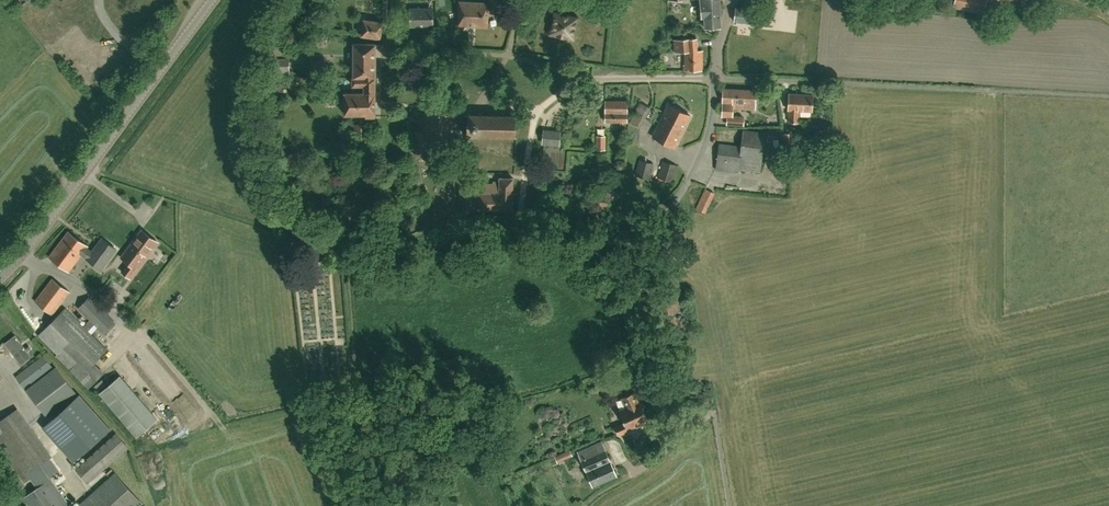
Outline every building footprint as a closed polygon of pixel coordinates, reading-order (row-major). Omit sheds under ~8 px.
[(476,26),(487,27),(488,13),(503,13),(504,0),(488,0),(488,3),(472,2),(472,10),(480,11),(479,16),(475,16),(474,23),(476,23),(476,26)] [(720,16),(719,0),(697,0),(697,7),(701,7),(702,17),(705,17),(705,27),(720,26),(719,16),(720,16)] [(1027,0),(955,0),(954,6),(983,12),(984,7),(992,9),(993,5),(1026,11),(1027,0)] [(472,10),(472,2),(459,1),(458,25),(476,26),(476,23),(474,23),(475,16),(479,16),(480,11),(472,10)] [(759,24),(761,10),(736,7),(734,21),(759,24)] [(410,26),(433,26),(433,8),(410,8),(410,26)] [(573,38),(577,18),(554,13),(552,24),(550,33),(558,35),(558,36),(564,37),(565,37),(573,38)] [(379,38),(382,23),(364,20),(362,35),(379,38)] [(683,70),(703,70),(702,50),(697,50),(696,38),(674,39),(674,52),(684,51),(685,65),(683,65),(683,70)] [(364,91),(375,91),(376,43),(354,43),(353,79),(353,85),(364,85),(364,91)] [(268,74),(290,73),(289,58),(267,59),(268,74)] [(744,117),(732,116),(732,108),(755,109),(756,90),(723,88),(722,117),(726,117),(726,125),(744,126),(744,117)] [(375,116),(375,91),(364,91),(364,93),(344,93),(345,114),(365,114),(365,116),(375,116)] [(812,111),(812,95),(789,93),(788,110),(789,110),(789,122),(798,122),(799,110),(812,111)] [(627,122),(627,101),(605,101),(605,122),(627,122)] [(641,128),(651,108),(639,102),(629,122),(641,128)] [(675,147),(690,116),(668,104),(652,136),(675,147)] [(424,131),(414,131),(414,150),(430,151),(430,137),(454,137),(454,112),(424,113),(424,131)] [(515,117),(518,115),(517,114),(514,115),(504,115),(504,113),(502,113),(502,115),(493,115),(493,113),(491,113),(491,115),(481,115),(481,113),(479,113),(479,115),(470,115),(470,113),(468,113),(468,115),(465,115),(465,116),(467,116),(467,133),(465,133),(465,135),(468,135),(468,137),(469,137),(469,135),(479,135),(479,137),(480,137),(480,135),(490,135),(490,137),(492,137),(492,135),(501,135),(501,137),(503,137),(503,135),(514,135),(516,137),(517,137),(515,135),(515,117)] [(760,172),(765,133),(743,130),(741,147),(719,144),(716,169),(738,172),(739,169),(760,172)] [(559,144),(560,132),(544,131),(543,143),(559,144)] [(783,150),(794,148),(793,133),(782,133),(783,150)] [(605,150),(606,136),(596,135),(596,149),(605,150)] [(649,179),(654,163),(639,159),(634,175),(649,179)] [(673,181),(677,166),(661,161),(657,177),(673,181)] [(512,210),(513,178),(499,177),(499,184),(482,183),(482,193),(479,192),(479,209),(512,210)] [(714,193),(709,190),(705,188),(696,208),(705,213),(714,193)] [(141,230),(121,257),(128,263),(122,272),(130,278),(158,242),(141,230)] [(81,255),(86,248),(88,246),(68,232),(49,257),(69,272),(81,255)] [(116,249),(104,240),(102,238),(92,252),(86,248),(81,255),(101,269),(116,249)] [(51,314),(68,293),(52,279),(34,300),(51,314)] [(674,294),(662,296),(664,313),(677,311),(674,294)] [(116,323),(104,312),(89,297),(77,309),(89,320),(84,326),(65,308),(37,335),(56,355),(55,356),(87,388),(95,381),(104,373),(94,362),(107,348),(91,333),(97,328),(104,335),(116,323)] [(15,335),(5,343),(21,364),(31,356),(15,335)] [(24,388),(51,367),(42,355),(15,376),(24,388)] [(26,390),(30,395),(47,417),(77,393),(56,366),(26,390)] [(623,369),(611,374),(617,386),(629,380),(623,369)] [(98,393),(104,401),(135,437),(155,419),(118,376),(98,393)] [(15,396),(23,394),(21,386),(14,387),(15,396)] [(628,429),(648,420),(640,402),(639,402),(634,392),(621,397),(626,408),(619,411),(624,423),(615,427),(618,435),(628,430),(628,429)] [(73,461),(110,428),(80,395),(43,427),(73,461)] [(51,477),(61,469),(17,408),(0,420),(0,432),(1,434),(0,435),(0,450),(24,483),(29,479),(36,488),(23,497),(30,505),(68,505),(70,504),(51,477)] [(88,483),(104,468),(128,447),(116,433),(75,469),(88,483)] [(593,486),(616,475),(610,460),(605,450),(601,441),(577,452),(593,486)] [(557,457),(561,464),(575,456),(572,449),(557,457)] [(142,503),(115,472),(77,505),(139,505),(142,503)]
